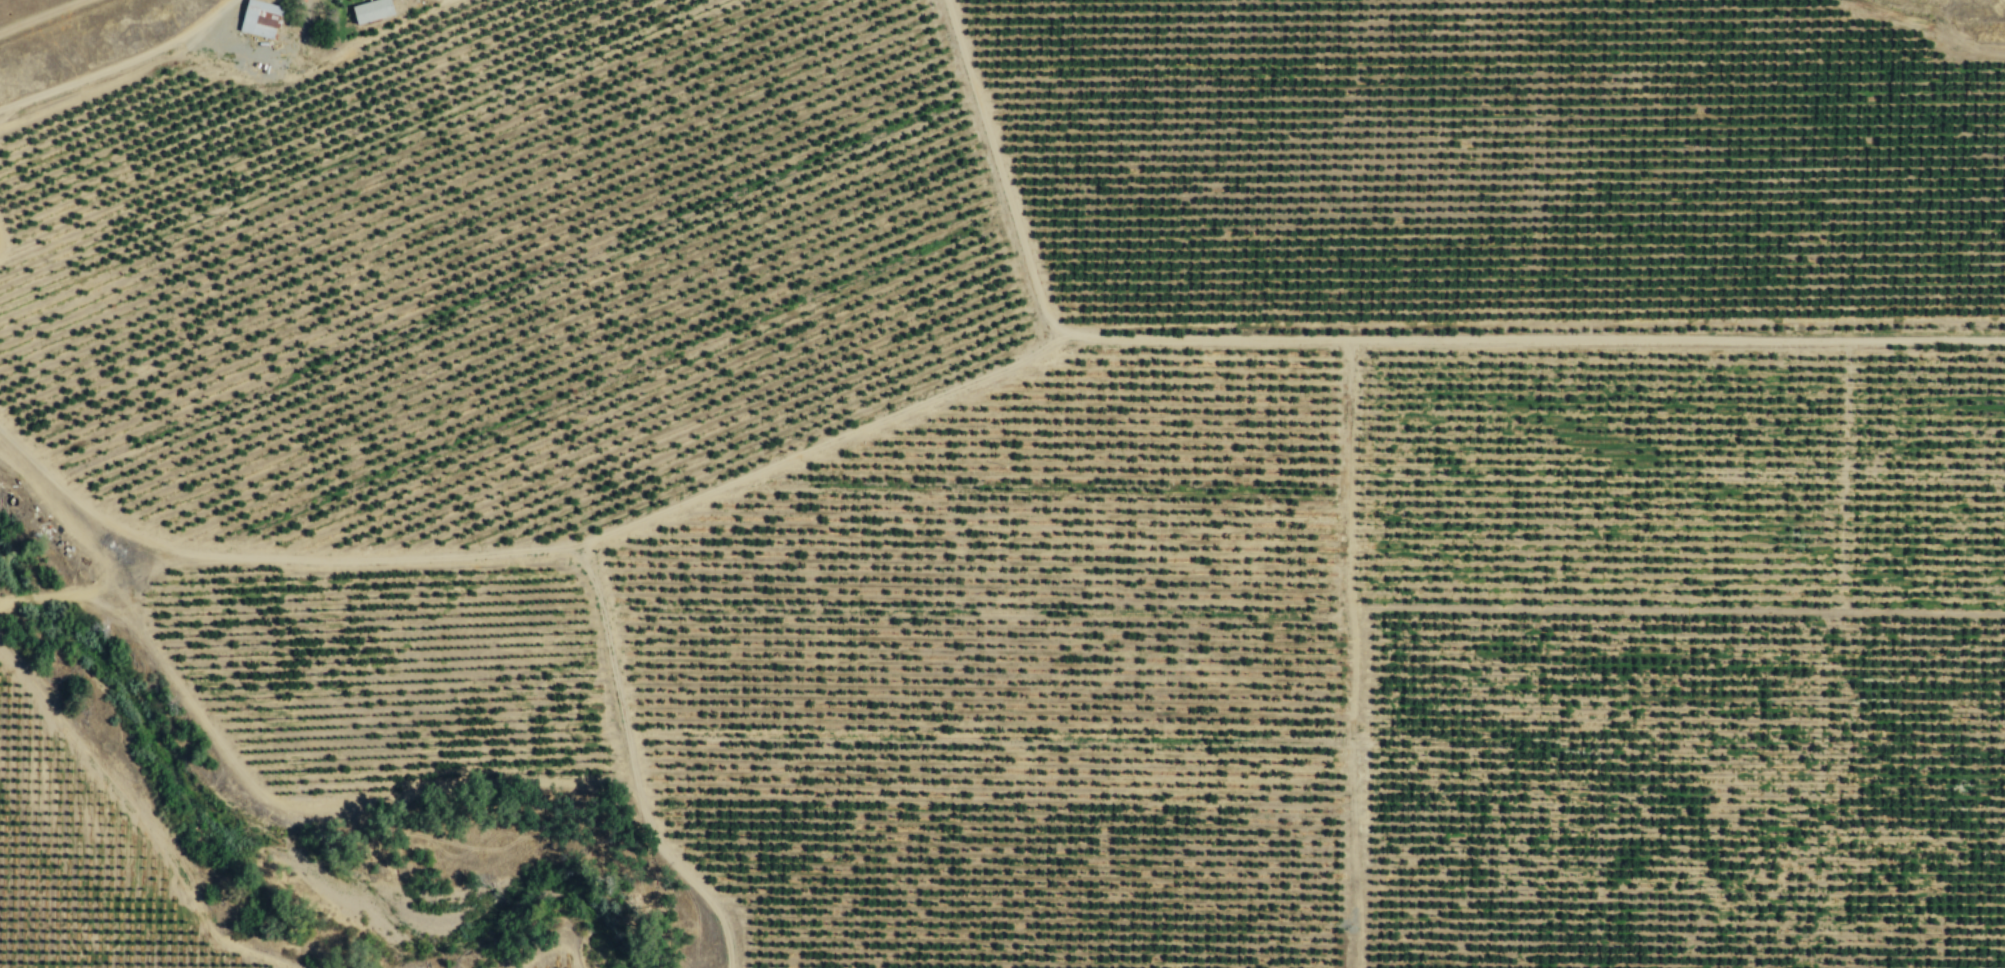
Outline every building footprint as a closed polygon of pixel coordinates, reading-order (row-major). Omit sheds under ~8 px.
[(256,0),(247,0),(239,31),(275,41),(284,7),(256,0)] [(391,0),(377,0),(353,5),(357,24),(394,16),(391,0)]
